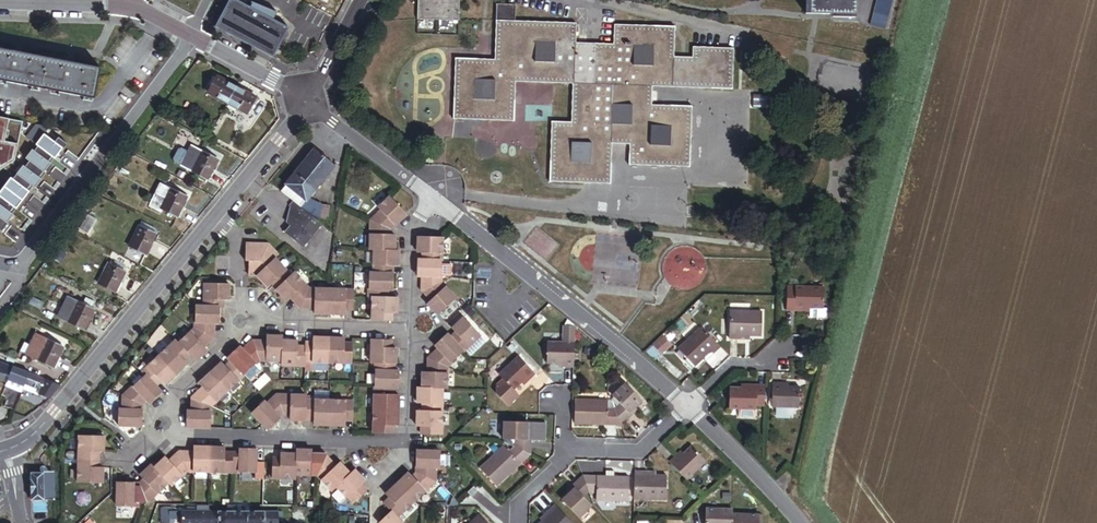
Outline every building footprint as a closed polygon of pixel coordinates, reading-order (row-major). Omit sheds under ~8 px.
[(274,19),(276,14),(253,5),(251,8),(236,0),(230,0),(216,28),(274,58),(290,28),(274,19)] [(418,20),(458,21),(459,0),(418,0),(418,20)] [(809,14),(855,15),(855,0),(810,0),(809,14)] [(893,0),(877,0),(871,26),(885,29),(893,0)] [(577,44),(577,24),(517,21),(518,5),(496,4),(494,61),(456,60),(453,119),(513,121),(515,83),(572,85),(571,123),(552,123),(550,182),(610,185),(611,145),(630,145),(629,165),(689,167),(691,107),(651,106),(652,88),(732,90),(734,49),(693,47),(692,58),(674,57),(675,27),(614,25),(614,45),(577,44)] [(426,31),(426,22),(418,21),(418,31),(426,31)] [(0,50),(0,80),(94,99),(100,69),(0,50)] [(227,104),(236,88),(216,77),(214,76),(208,86),(211,87),(207,93),(227,104)] [(247,115),(256,99),(236,88),(227,104),(247,115)] [(0,119),(0,127),(22,131),(23,123),(0,119)] [(2,170),(16,161),(22,131),(0,127),(0,166),(2,170)] [(44,133),(36,143),(38,145),(39,146),(39,145),(56,158),(62,150),(62,151),(68,143),(58,136),(55,141),(44,133)] [(56,158),(39,145),(39,146),(38,145),(34,150),(32,148),(25,157),(29,160),(30,161),(31,161),(45,171),(55,158),(56,158)] [(219,161),(202,152),(191,146),(188,152),(180,147),(177,148),(171,159),(172,162),(208,181),(219,161)] [(306,201),(335,165),(315,149),(281,192),(295,203),(301,207),(306,201)] [(42,176),(46,172),(45,171),(31,161),(30,161),(29,160),(18,174),(34,187),(36,189),(44,178),(42,176)] [(34,187),(18,174),(14,179),(12,177),(5,187),(24,201),(31,191),(32,193),(36,189),(34,187)] [(187,196),(161,183),(150,205),(176,218),(187,196)] [(24,201),(5,187),(0,193),(0,196),(1,196),(0,197),(0,205),(13,214),(24,201)] [(395,226),(407,216),(390,198),(379,209),(381,212),(372,221),(388,228),(393,224),(395,226)] [(318,221),(320,204),(306,201),(301,207),(318,221)] [(303,248),(322,224),(318,221),(301,207),(295,203),(291,208),(286,223),(290,226),(284,233),(303,248)] [(334,223),(336,207),(336,206),(320,204),(318,221),(334,223)] [(0,205),(0,230),(3,232),(9,223),(8,222),(14,215),(13,214),(0,205)] [(96,220),(88,215),(80,230),(88,234),(96,220)] [(388,236),(388,228),(372,221),(371,251),(375,251),(395,252),(395,236),(388,236)] [(129,247),(145,256),(156,235),(139,227),(129,247)] [(443,262),(444,239),(419,238),(418,254),(426,254),(426,261),(443,262)] [(275,258),(279,255),(268,244),(246,244),(246,261),(249,261),(249,275),(257,276),(275,258)] [(399,268),(399,252),(395,252),(375,251),(374,274),(391,275),(391,267),(399,268)] [(279,287),(291,275),(275,258),(257,276),(269,287),(275,282),(279,287)] [(442,283),(443,262),(426,261),(418,261),(418,277),(425,278),(425,289),(442,283)] [(126,269),(115,263),(113,266),(125,272),(126,269)] [(115,293),(125,272),(113,266),(109,264),(99,285),(115,293)] [(302,305),(310,289),(295,273),(291,275),(279,287),(276,290),(287,301),(291,299),(292,299),(302,305)] [(394,291),(394,275),(391,275),(374,274),(370,274),(369,298),(373,298),(386,299),(386,291),(394,291)] [(229,301),(229,284),(205,283),(204,307),(218,307),(218,300),(229,301)] [(439,316),(456,299),(442,283),(425,289),(433,299),(428,304),(439,316)] [(823,309),(824,288),(787,287),(786,311),(796,311),(796,308),(811,308),(823,309)] [(330,315),(331,290),(310,289),(302,305),(315,306),(314,314),(330,315)] [(354,308),(355,291),(331,290),(330,315),(347,315),(347,308),(354,308)] [(94,310),(92,309),(83,304),(68,297),(58,317),(84,331),(94,310)] [(92,309),(95,303),(86,298),(83,304),(92,309)] [(397,314),(398,299),(386,299),(373,298),(373,321),(390,322),(390,314),(397,314)] [(219,323),(220,307),(218,307),(204,307),(195,306),(195,328),(212,336),(212,323),(219,323)] [(51,321),(54,315),(48,312),(45,318),(51,321)] [(761,336),(762,313),(730,312),(729,338),(738,339),(738,335),(749,336),(761,336)] [(464,352),(480,337),(463,319),(452,330),(457,336),(452,340),(464,352)] [(714,354),(720,348),(701,327),(678,349),(694,367),(702,359),(711,351),(714,354)] [(203,345),(212,336),(195,328),(179,343),(188,353),(196,360),(207,350),(203,345)] [(167,335),(162,331),(157,338),(161,342),(167,335)] [(63,348),(36,335),(26,355),(53,368),(63,348)] [(449,368),(464,352),(452,340),(447,335),(435,346),(440,352),(431,360),(449,368)] [(282,362),(282,341),(282,337),(267,337),(267,345),(254,344),(260,361),(282,362)] [(329,364),(329,339),(313,338),(313,346),(305,346),(305,350),(305,363),(329,364)] [(353,364),(353,347),(345,347),(345,339),(329,339),(329,364),(353,364)] [(182,358),(188,353),(179,343),(176,340),(159,356),(176,374),(187,363),(182,358)] [(396,365),(396,349),(389,349),(389,341),(372,340),(372,364),(376,365),(393,365),(396,365)] [(305,363),(305,350),(298,349),(298,342),(282,341),(282,362),(282,366),(305,367),(305,363)] [(669,348),(663,341),(655,348),(662,355),(669,348)] [(573,364),(574,343),(547,342),(546,363),(562,363),(573,364)] [(514,352),(518,348),(513,343),(509,347),(514,352)] [(245,376),(260,361),(254,344),(244,352),(239,347),(227,358),(232,363),(245,376)] [(705,362),(714,354),(711,351),(702,359),(705,362)] [(536,370),(521,354),(518,357),(533,372),(536,370)] [(176,374),(159,356),(155,360),(149,366),(142,372),(144,375),(153,385),(159,380),(164,385),(176,374)] [(149,366),(155,360),(152,356),(146,362),(149,366)] [(523,386),(528,381),(529,381),(526,378),(533,372),(518,357),(499,375),(504,380),(493,391),(507,406),(518,396),(513,391),(521,383),(523,386)] [(448,390),(449,368),(431,360),(431,373),(424,373),(423,389),(444,390),(448,390)] [(13,367),(0,362),(0,380),(7,382),(13,367)] [(228,392),(245,376),(232,363),(227,368),(222,363),(210,374),(228,392)] [(399,388),(400,372),(393,372),(393,365),(376,365),(375,387),(392,388),(399,388)] [(23,389),(30,374),(13,367),(7,382),(4,389),(20,396),(23,389)] [(529,381),(535,375),(533,372),(526,378),(529,381)] [(50,400),(61,386),(30,374),(23,389),(50,400)] [(212,407),(228,392),(210,374),(199,384),(204,390),(195,399),(212,407)] [(150,404),(162,393),(153,385),(144,375),(123,396),(140,404),(145,399),(150,404)] [(636,407),(642,401),(625,384),(609,398),(611,401),(621,425),(632,416),(630,413),(636,407)] [(398,411),(399,395),(392,395),(392,388),(375,387),(374,410),(398,411)] [(799,408),(800,387),(788,387),(773,387),(772,407),(799,408)] [(764,406),(765,389),(741,388),(730,388),(729,409),(756,410),(756,406),(764,406)] [(443,412),(444,390),(423,389),(419,389),(418,404),(425,405),(425,412),(443,412)] [(722,399),(717,394),(712,399),(716,404),(722,399)] [(280,414),(281,412),(283,412),(277,395),(267,405),(263,402),(252,413),(263,425),(269,430),(280,419),(278,417),(280,414)] [(306,418),(307,400),(307,397),(277,395),(283,412),(290,412),(290,421),(306,421),(306,418)] [(143,427),(143,411),(140,410),(140,404),(123,396),(122,409),(118,410),(118,426),(143,427)] [(211,429),(212,407),(195,399),(194,411),(187,411),(187,428),(211,429)] [(330,426),(331,401),(307,400),(306,418),(313,418),(313,426),(330,426)] [(621,425),(611,401),(575,400),(574,424),(621,425)] [(353,419),(354,402),(331,401),(330,426),(345,427),(346,419),(353,419)] [(632,416),(638,410),(636,407),(630,413),(632,416)] [(398,428),(398,411),(374,410),(374,434),(391,435),(391,427),(398,428)] [(442,436),(443,412),(425,412),(418,412),(418,428),(425,429),(424,436),(442,436)] [(530,455),(531,439),(527,439),(528,431),(528,423),(504,422),(504,443),(506,444),(530,455)] [(103,453),(104,436),(79,436),(79,460),(96,460),(96,453),(103,453)] [(497,486),(530,455),(506,444),(480,469),(497,486)] [(686,480),(706,461),(692,447),(680,458),(672,465),(686,480)] [(209,473),(210,448),(194,448),(193,455),(180,454),(186,472),(209,473)] [(232,474),(233,456),(225,456),(225,449),(210,448),(209,473),(232,474)] [(256,474),(257,450),(241,449),(240,456),(233,456),(232,474),(256,474)] [(317,476),(324,459),(313,459),(313,451),(296,451),(296,455),(295,476),(317,476)] [(436,482),(437,469),(441,469),(441,453),(417,452),(416,468),(419,468),(419,474),(436,482)] [(186,472),(180,454),(171,463),(166,458),(154,468),(168,483),(170,487),(186,472)] [(295,476),(296,455),(281,455),(281,462),(273,461),(273,462),(273,468),(272,479),(295,479),(295,476)] [(672,465),(680,458),(677,455),(669,463),(672,465)] [(336,488),(350,475),(339,463),(334,468),(324,459),(317,476),(331,492),(336,488)] [(102,484),(103,468),(96,468),(96,460),(79,460),(78,483),(102,484)] [(146,504),(168,483),(154,468),(151,466),(140,476),(144,481),(140,486),(146,504)] [(365,492),(360,487),(365,482),(354,471),(350,475),(336,488),(352,504),(365,492)] [(666,500),(666,476),(655,476),(644,475),(644,472),(634,471),(634,500),(666,500)] [(53,501),(53,473),(31,473),(31,501),(53,501)] [(628,501),(628,477),(614,477),(614,473),(606,473),(606,477),(583,477),(589,493),(595,493),(596,500),(628,501)] [(414,502),(436,482),(419,474),(414,479),(408,474),(397,485),(414,502)] [(591,506),(583,498),(589,493),(583,477),(571,487),(574,490),(568,495),(562,501),(578,518),(591,506)] [(146,504),(140,486),(134,486),(134,483),(118,483),(117,507),(133,507),(134,503),(146,504)] [(397,519),(414,502),(397,485),(385,495),(390,500),(385,506),(390,512),(397,519)] [(478,492),(474,487),(467,493),(471,498),(478,492)] [(568,495),(574,490),(571,487),(566,492),(568,495)] [(555,505),(549,511),(551,514),(543,522),(542,522),(572,522),(555,505)] [(218,511),(210,511),(210,508),(197,508),(197,511),(174,511),(174,508),(161,508),(160,522),(169,522),(170,520),(178,520),(182,520),(182,522),(218,522),(218,511)] [(733,513),(733,510),(707,509),(707,522),(733,522),(733,513)] [(279,520),(281,520),(281,511),(218,511),(218,522),(279,522),(279,520)] [(543,522),(551,514),(549,511),(541,519),(543,522)] [(397,519),(390,512),(379,522),(401,522),(397,519)] [(759,515),(733,513),(733,522),(759,522),(759,515)] [(478,515),(469,522),(486,522),(478,515)]
